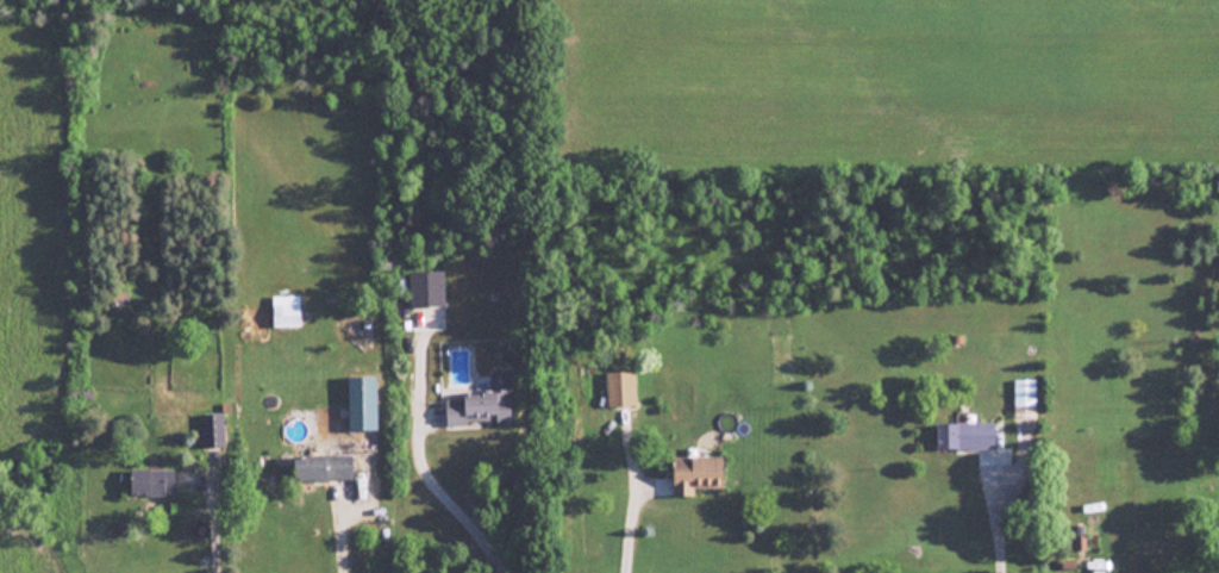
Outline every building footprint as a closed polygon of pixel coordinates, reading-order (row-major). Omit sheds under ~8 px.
[(407,271),(408,306),(442,305),(441,270),(407,271)] [(270,296),(271,326),(297,325),(296,295),(270,296)] [(603,372),(604,406),(634,405),(632,371),(603,372)] [(508,425),(507,374),(486,374),(487,391),(461,392),(462,398),(443,398),(444,422),(494,421),(494,425),(508,425)] [(346,376),(348,430),(375,429),(373,375),(346,376)] [(1032,379),(1011,379),(1012,416),(1033,416),(1032,379)] [(222,412),(199,413),(200,447),(223,446),(222,412)] [(935,449),(993,448),(992,422),(934,422),(935,449)] [(292,455),(292,480),(350,478),(350,454),(292,455)] [(692,488),(721,487),(721,456),(670,456),(671,495),(692,495),(692,488)] [(172,470),(129,469),(128,494),(171,495),(172,470)]
